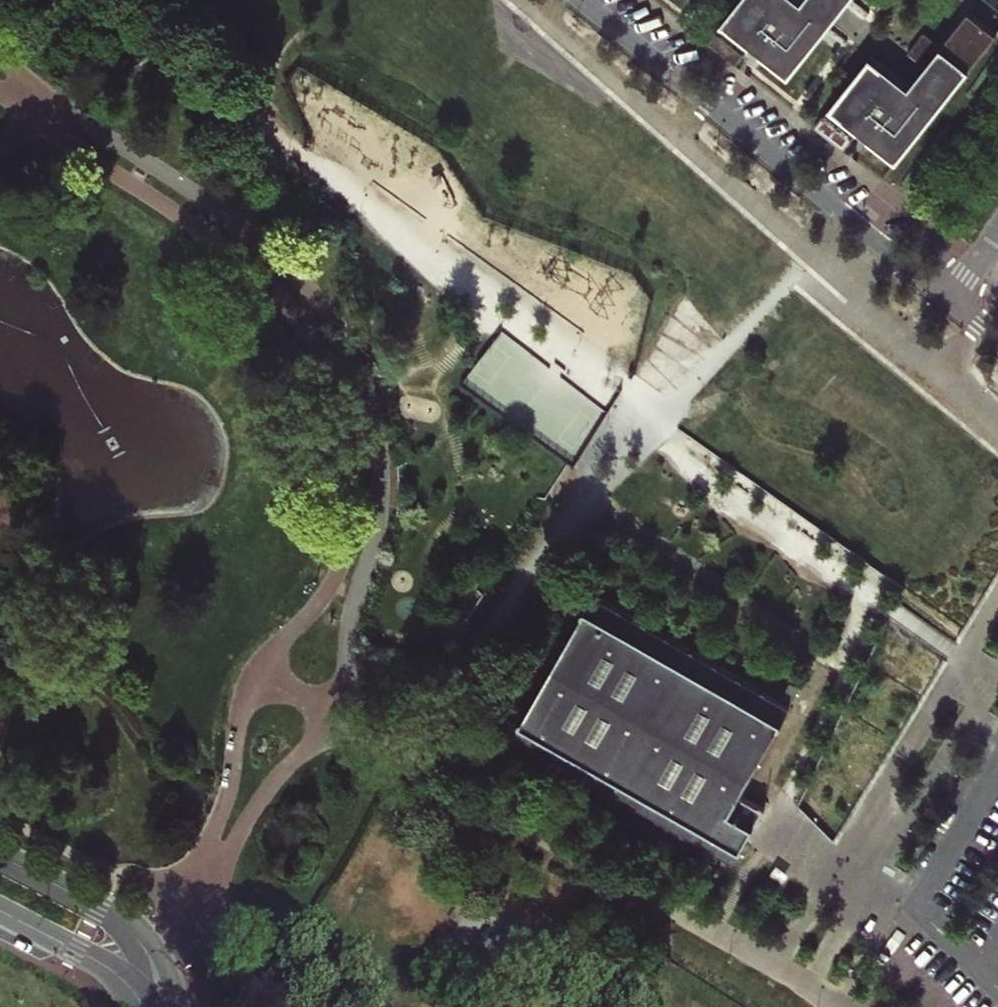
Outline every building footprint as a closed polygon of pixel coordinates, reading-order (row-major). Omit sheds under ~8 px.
[(828,23),(799,0),(737,0),(705,40),(734,63),(750,43),(764,25),(775,33),(760,52),(787,73),(828,23)] [(844,4),(839,0),(799,0),(828,23),(844,4)] [(933,73),(937,69),(950,53),(963,38),(977,22),(979,19),(967,10),(939,45),(921,31),(905,51),(923,65),(933,73)] [(993,36),(995,32),(979,19),(977,22),(993,36)] [(963,38),(980,52),(993,36),(977,22),(963,38)] [(750,43),(760,52),(775,33),(764,25),(750,43)] [(967,68),(980,52),(963,38),(950,53),(967,68)] [(954,84),(967,68),(950,53),(937,69),(954,84)] [(909,100),(916,92),(907,85),(867,54),(812,124),(841,148),(857,128),(861,132),(874,115),(880,119),(866,136),(874,142),(896,116),(909,100)] [(916,92),(923,84),(933,73),(923,65),(907,85),(916,92)] [(951,88),(954,84),(937,69),(933,73),(951,88)] [(942,100),(951,88),(933,73),(923,84),(942,100)] [(936,108),(942,100),(923,84),(916,92),(936,108)] [(929,116),(936,108),(916,92),(909,100),(929,116)] [(890,154),(895,159),(929,116),(909,100),(896,116),(911,129),(890,154)] [(861,132),(866,136),(880,119),(874,115),(861,132)] [(874,142),(890,154),(911,129),(896,116),(874,142)] [(765,808),(742,794),(791,706),(594,594),(515,735),(735,860),(750,833),(765,808)]
